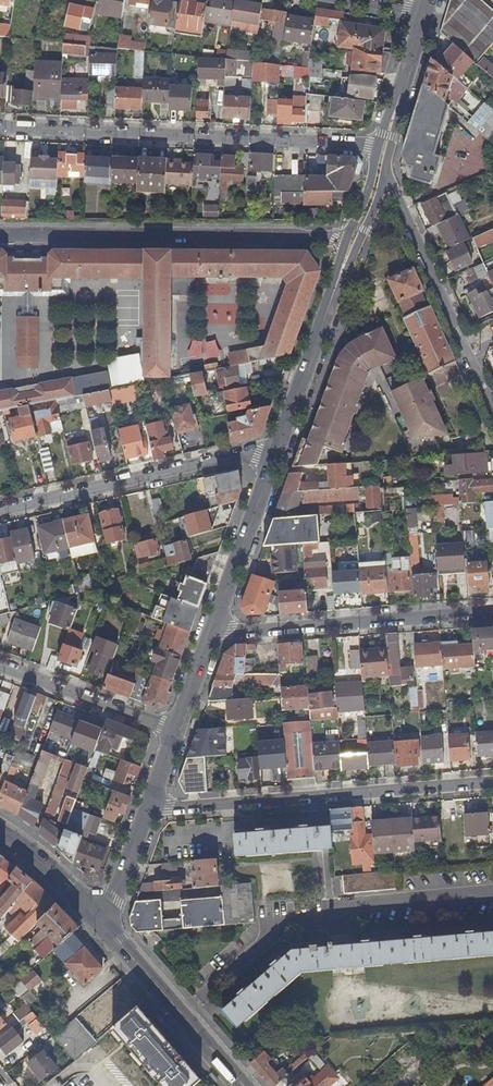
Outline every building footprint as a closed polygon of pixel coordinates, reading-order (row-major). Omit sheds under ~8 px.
[(95,13),(122,18),(125,0),(98,0),(95,13)] [(130,7),(150,10),(152,0),(131,0),(130,7)] [(153,0),(152,0),(150,10),(148,26),(175,30),(176,28),(179,4),(172,3),(163,3),(163,1),(160,0),(155,0),(153,0)] [(206,7),(204,16),(216,17),(216,9),(232,12),(233,1),(224,0),(211,0),(210,8),(206,7)] [(440,34),(454,45),(466,56),(476,64),(489,49),(492,44),(492,11),(480,0),(450,0),(440,34)] [(206,6),(180,2),(179,4),(176,28),(202,33),(204,16),(206,7),(206,6)] [(260,6),(234,2),(231,20),(237,21),(237,22),(257,25),(260,6)] [(80,27),(89,29),(93,10),(70,4),(64,27),(79,30),(80,27)] [(342,13),(316,9),(314,21),(313,25),(340,29),(338,47),(353,49),(354,48),(381,51),(383,30),(341,24),(342,13)] [(271,44),(282,46),(284,32),(283,32),(286,14),(263,11),(261,20),(275,22),(271,44)] [(314,21),(287,17),(284,41),(310,45),(311,41),(313,25),(314,21)] [(0,28),(0,37),(8,38),(10,30),(0,28)] [(74,43),(90,45),(91,38),(74,36),(74,43)] [(131,39),(119,37),(117,49),(135,51),(144,52),(145,43),(131,41),(131,39)] [(85,46),(62,44),(62,53),(85,55),(85,46)] [(454,45),(438,64),(453,77),(464,87),(468,82),(454,70),(466,56),(454,45)] [(44,48),(35,47),(35,56),(43,56),(44,48)] [(109,49),(90,47),(89,75),(97,75),(97,69),(108,69),(109,55),(109,49)] [(378,73),(381,51),(354,48),(353,49),(353,52),(351,70),(378,73)] [(272,50),(271,64),(280,65),(282,51),(272,50)] [(134,79),(143,80),(144,52),(135,51),(134,79)] [(253,63),(253,56),(226,53),(225,60),(253,63)] [(145,64),(156,66),(158,55),(147,54),(145,64)] [(225,70),(225,60),(198,57),(196,86),(204,86),(204,78),(219,79),(219,87),(224,87),(225,70)] [(309,68),(321,70),(322,60),(308,58),(306,68),(309,68)] [(252,79),(253,63),(225,60),(225,70),(235,71),(238,71),(238,66),(244,66),(243,72),(244,72),(245,78),(252,79)] [(438,64),(433,60),(425,86),(444,103),(453,77),(438,64)] [(484,60),(478,67),(492,80),(492,68),(484,60)] [(253,63),(252,79),(252,80),(252,82),(279,83),(280,65),(271,64),(253,63)] [(49,66),(35,65),(34,85),(34,97),(60,97),(61,85),(62,65),(49,64),(49,66)] [(309,79),(309,68),(306,68),(293,67),(292,78),(309,79)] [(234,89),(235,71),(225,70),(224,87),(224,92),(228,92),(228,89),(234,89)] [(363,78),(361,98),(373,100),(375,79),(363,78)] [(75,101),(88,101),(88,89),(89,79),(79,79),(78,93),(75,93),(75,86),(61,85),(60,97),(59,117),(66,117),(68,104),(75,104),(75,101)] [(169,102),(170,90),(170,81),(143,80),(142,90),(142,101),(169,102)] [(252,82),(252,80),(243,80),(243,91),(251,91),(252,82)] [(15,88),(6,87),(6,89),(6,103),(33,107),(34,97),(34,85),(27,83),(27,93),(15,92),(15,88)] [(444,103),(425,86),(403,156),(407,165),(415,168),(412,178),(431,184),(434,174),(436,174),(440,159),(433,157),(449,107),(444,103)] [(115,109),(142,110),(142,101),(142,90),(115,89),(115,109)] [(169,102),(169,112),(191,113),(192,91),(170,90),(169,102)] [(339,99),(351,100),(352,93),(343,92),(343,95),(339,95),(339,99)] [(323,97),(308,96),(305,95),(305,108),(307,108),(307,113),(321,114),(323,97)] [(223,119),(250,121),(251,99),(224,98),(223,119)] [(362,112),(363,102),(351,100),(339,99),(332,98),(330,118),(357,121),(358,112),(362,112)] [(277,114),(278,101),(278,99),(269,99),(268,114),(277,114)] [(290,122),(304,123),(305,111),(292,110),(292,102),(278,101),(277,114),(277,125),(290,126),(290,122)] [(196,102),(195,119),(207,119),(207,103),(196,102)] [(480,134),(488,141),(492,136),(492,119),(480,134)] [(85,172),(85,157),(85,154),(58,153),(57,160),(57,170),(85,172)] [(270,172),(271,154),(249,153),(248,170),(252,171),(270,172)] [(111,183),(112,158),(85,157),(85,172),(84,182),(111,183)] [(220,179),(221,162),(214,163),(214,158),(194,157),(194,165),(193,178),(220,179)] [(351,158),(323,157),(324,161),(328,161),(327,179),(304,179),(303,193),(346,193),(356,164),(351,158)] [(137,184),(138,160),(112,158),(111,183),(137,184)] [(167,161),(167,159),(139,158),(138,193),(165,194),(166,185),(167,161)] [(235,158),(222,158),(221,162),(220,179),(219,203),(225,203),(226,181),(242,181),(243,169),(235,169),(235,158)] [(57,160),(30,160),(30,179),(56,180),(57,170),(57,160)] [(174,161),(167,161),(166,185),(193,187),(193,178),(194,165),(174,164),(174,161)] [(19,165),(4,164),(3,177),(3,185),(19,185),(19,165)] [(303,193),(304,179),(304,176),(274,176),(274,192),(303,193)] [(343,203),(346,193),(303,193),(303,205),(330,205),(330,202),(343,203)] [(423,206),(432,227),(436,225),(459,215),(470,209),(467,205),(455,210),(453,207),(447,194),(423,206)] [(140,199),(139,215),(148,216),(148,199),(140,199)] [(28,220),(28,203),(2,201),(1,213),(2,220),(28,220)] [(466,201),(453,207),(455,210),(467,205),(466,201)] [(217,217),(218,205),(202,204),(202,216),(217,217)] [(436,225),(447,250),(469,240),(459,215),(436,225)] [(475,248),(486,243),(485,242),(492,238),(492,229),(471,239),(475,248)] [(467,244),(447,253),(455,271),(471,264),(464,249),(468,247),(467,244)] [(289,355),(318,271),(305,253),(157,252),(54,252),(49,257),(48,260),(5,259),(5,256),(0,252),(0,291),(62,292),(62,278),(144,279),(144,379),(168,377),(170,277),(284,277),(288,283),(266,345),(230,352),(232,366),(236,365),(289,355)] [(483,264),(474,268),(479,279),(488,275),(487,273),(483,264)] [(404,317),(416,312),(409,297),(422,290),(412,268),(388,280),(404,317)] [(481,324),(492,319),(492,310),(491,311),(481,289),(468,295),(481,324)] [(416,312),(404,317),(402,318),(427,374),(455,362),(429,305),(416,312)] [(37,357),(37,318),(17,318),(17,357),(37,357)] [(382,331),(365,339),(366,341),(359,345),(353,346),(348,348),(343,352),(340,357),(338,361),(334,372),(332,371),(324,394),(328,395),(325,405),(321,403),(311,433),(314,434),(311,443),(302,440),(291,469),(320,467),(327,449),(343,454),(370,376),(368,376),(369,373),(371,371),(378,368),(379,370),(396,362),(382,331)] [(209,355),(215,356),(217,343),(189,339),(186,356),(208,360),(209,355)] [(141,382),(137,360),(107,365),(111,388),(141,382)] [(238,385),(236,365),(232,366),(213,370),(214,373),(218,372),(220,381),(223,381),(223,383),(227,383),(228,387),(238,385)] [(1,410),(2,410),(8,409),(29,405),(44,402),(56,400),(82,395),(109,390),(106,371),(0,392),(0,410),(1,410)] [(189,374),(194,397),(206,394),(201,372),(189,374)] [(419,376),(388,390),(395,405),(397,404),(401,413),(399,414),(406,429),(409,428),(413,435),(442,432),(434,416),(437,415),(430,400),(432,399),(428,390),(426,391),(419,376)] [(109,390),(111,400),(138,394),(136,385),(109,390)] [(245,396),(244,387),(216,392),(218,403),(227,402),(228,410),(249,406),(247,395),(245,396)] [(82,395),(84,407),(111,402),(111,400),(109,390),(82,395)] [(40,434),(50,432),(48,421),(60,418),(56,400),(44,402),(46,410),(35,413),(40,434)] [(171,408),(176,431),(195,427),(189,404),(171,408)] [(229,425),(233,442),(257,436),(263,428),(270,407),(248,411),(247,417),(234,421),(234,423),(229,425)] [(15,441),(36,436),(31,415),(11,420),(15,441)] [(50,432),(62,429),(60,418),(48,421),(50,432)] [(90,433),(99,430),(96,418),(87,420),(90,433)] [(212,433),(209,420),(202,422),(205,435),(212,433)] [(145,426),(147,434),(161,431),(160,422),(145,426)] [(118,430),(125,459),(149,453),(146,441),(142,442),(139,426),(118,430)] [(90,433),(98,463),(110,460),(103,429),(99,430),(90,433)] [(65,441),(67,448),(68,448),(72,465),(92,461),(89,444),(87,444),(85,438),(83,437),(65,441)] [(150,443),(154,460),(162,459),(160,451),(172,448),(170,438),(158,440),(157,437),(151,439),(152,442),(150,443)] [(39,448),(45,473),(52,471),(47,446),(39,448)] [(485,451),(452,454),(453,465),(445,465),(445,474),(486,470),(486,469),(491,469),(490,460),(487,459),(485,451)] [(222,495),(240,490),(241,488),(237,471),(203,479),(207,497),(222,494),(222,495)] [(306,475),(289,476),(283,494),(356,488),(355,476),(332,478),(332,483),(307,485),(306,475)] [(472,478),(459,479),(461,504),(474,503),(474,493),(492,491),(492,480),(472,481),(472,478)] [(356,488),(283,494),(273,520),(314,516),(354,513),(364,512),(364,504),(313,509),(309,511),(309,514),(295,515),(300,503),(363,497),(362,488),(356,488)] [(368,511),(381,509),(379,489),(366,490),(368,511)] [(210,508),(236,500),(240,490),(222,495),(222,494),(207,497),(210,508)] [(151,501),(156,524),(164,522),(159,499),(151,501)] [(443,505),(433,506),(435,532),(440,532),(439,521),(444,521),(443,505)] [(405,508),(406,527),(417,527),(416,508),(405,508)] [(214,529),(228,525),(233,510),(220,510),(214,529)] [(123,539),(116,511),(100,514),(106,543),(123,539)] [(381,524),(380,511),(365,512),(366,525),(381,524)] [(72,517),(62,519),(69,548),(77,546),(93,542),(87,517),(85,516),(73,519),(72,517)] [(314,516),(273,520),(263,549),(271,548),(294,546),(302,545),(316,544),(314,516)] [(69,548),(62,519),(52,521),(51,524),(38,527),(44,554),(69,548)] [(170,536),(168,526),(162,527),(165,538),(170,536)] [(35,560),(27,529),(9,533),(11,539),(16,565),(35,560)] [(463,543),(464,547),(474,546),(473,530),(462,531),(463,543)] [(417,532),(408,533),(408,569),(418,569),(417,532)] [(0,541),(0,574),(1,576),(18,572),(16,565),(11,539),(0,541)] [(155,540),(133,545),(136,559),(158,553),(155,540)] [(180,562),(190,559),(185,541),(174,544),(180,562)] [(436,545),(438,571),(465,569),(464,547),(463,543),(436,545)] [(319,551),(318,544),(316,544),(302,545),(303,561),(312,560),(312,551),(319,551)] [(77,546),(69,548),(72,559),(81,557),(77,546)] [(294,546),(271,548),(273,575),(296,573),(294,546)] [(178,600),(198,607),(218,551),(199,556),(191,578),(186,576),(183,585),(181,584),(178,590),(181,591),(178,600)] [(140,574),(145,573),(163,568),(166,566),(164,559),(138,566),(140,574)] [(467,563),(469,578),(488,576),(487,561),(467,563)] [(305,579),(306,589),(327,588),(325,568),(314,569),(313,565),(304,565),(305,579)] [(386,568),(388,592),(413,591),(411,572),(396,573),(395,570),(392,570),(392,566),(386,567),(386,568)] [(361,593),(361,595),(388,592),(386,568),(359,570),(361,593)] [(331,573),(333,595),(361,593),(359,570),(331,573)] [(432,578),(431,574),(413,576),(415,597),(433,596),(432,586),(437,586),(436,578),(432,578)] [(253,576),(241,610),(246,617),(263,615),(267,602),(269,597),(274,583),(253,576)] [(489,591),(488,576),(469,578),(470,593),(489,591)] [(82,591),(89,589),(87,581),(78,583),(79,592),(82,591)] [(279,594),(280,616),(308,614),(306,592),(279,594)] [(169,624),(189,632),(198,607),(178,600),(160,593),(152,618),(169,624)] [(7,604),(0,605),(0,613),(9,611),(7,604)] [(49,623),(68,630),(75,610),(56,604),(49,623)] [(7,641),(31,651),(39,629),(14,621),(7,641)] [(160,649),(180,656),(189,632),(169,624),(160,649)] [(58,658),(57,660),(75,667),(80,652),(76,650),(81,635),(68,630),(58,658)] [(492,651),(492,630),(472,631),(474,645),(474,652),(492,651)] [(388,674),(389,687),(400,686),(400,680),(413,679),(412,668),(399,669),(396,634),(386,635),(387,651),(388,674)] [(457,643),(441,643),(441,645),(443,666),(443,669),(475,667),(474,652),(474,645),(458,646),(457,643)] [(254,653),(254,645),(232,647),(226,652),(217,676),(243,676),(245,653),(254,653)] [(302,645),(277,646),(279,673),(279,674),(286,673),(286,666),(303,665),(302,645)] [(441,645),(413,647),(415,668),(443,666),(441,645)] [(159,677),(171,681),(180,656),(160,649),(157,647),(149,673),(159,677)] [(350,666),(360,665),(359,652),(359,651),(349,651),(350,666)] [(360,665),(361,676),(388,674),(387,651),(359,652),(360,665)] [(89,652),(83,668),(89,670),(88,672),(99,676),(107,656),(95,653),(95,654),(89,652)] [(115,652),(108,671),(114,674),(118,661),(116,660),(118,653),(115,652)] [(47,667),(54,670),(57,660),(58,658),(51,655),(47,667)] [(316,655),(308,656),(309,673),(317,673),(316,655)] [(168,692),(171,681),(159,677),(149,673),(139,670),(134,685),(106,675),(102,688),(159,709),(165,706),(170,693),(168,692)] [(243,676),(217,676),(207,703),(227,701),(246,700),(246,696),(242,697),(242,695),(231,696),(232,689),(234,685),(280,685),(280,676),(270,676),(261,676),(256,676),(243,676)] [(336,713),(364,711),(362,683),(334,686),(336,705),(336,713)] [(281,689),(281,697),(283,724),(284,724),(311,722),(309,696),(308,687),(281,689)] [(410,688),(412,714),(415,714),(418,713),(416,688),(410,688)] [(3,711),(8,694),(0,692),(0,710),(3,711)] [(43,695),(36,693),(34,698),(30,710),(37,713),(43,695)] [(337,720),(336,713),(336,705),(333,706),(332,694),(309,696),(311,722),(337,720)] [(30,710),(34,698),(24,695),(14,725),(15,726),(12,734),(20,738),(30,710)] [(246,700),(227,701),(228,721),(252,719),(251,699),(246,700)] [(48,731),(72,738),(78,721),(55,713),(52,719),(48,731)] [(4,733),(9,719),(2,717),(0,723),(0,731),(4,733)] [(135,730),(106,719),(101,730),(104,732),(97,750),(107,754),(109,749),(116,752),(120,737),(132,741),(135,730)] [(312,747),(311,722),(284,724),(283,724),(284,741),(286,768),(287,781),(314,779),(314,774),(312,747)] [(197,731),(187,759),(204,758),(225,756),(224,729),(197,731)] [(359,740),(366,739),(366,730),(358,730),(359,740)] [(492,756),(492,733),(475,735),(477,757),(492,756)] [(448,738),(450,763),(469,762),(468,737),(448,738)] [(429,764),(435,764),(434,760),(442,759),(442,744),(436,744),(435,738),(430,738),(430,744),(423,744),(424,761),(429,760),(429,764)] [(340,771),(369,770),(369,766),(367,745),(366,739),(359,740),(358,740),(359,752),(364,752),(364,755),(339,756),(340,771)] [(259,770),(286,768),(284,741),(257,743),(259,770)] [(367,745),(369,766),(395,765),(394,742),(367,745)] [(69,754),(90,762),(91,757),(94,750),(95,745),(90,743),(88,749),(72,743),(69,754)] [(419,756),(418,743),(396,745),(397,767),(417,766),(416,757),(419,756)] [(336,745),(312,747),(314,774),(337,772),(336,745)] [(94,750),(91,757),(98,760),(100,752),(94,750)] [(15,751),(13,758),(11,763),(27,769),(34,771),(39,759),(15,751)] [(5,782),(7,776),(10,768),(11,763),(13,758),(7,756),(1,768),(3,774),(1,776),(0,776),(0,796),(5,782)] [(185,796),(207,794),(204,758),(187,759),(178,784),(185,796)] [(57,779),(38,833),(54,845),(59,832),(46,822),(50,816),(53,818),(67,780),(62,778),(63,775),(67,776),(70,767),(75,768),(68,790),(78,793),(83,779),(87,767),(74,762),(65,759),(57,779)] [(136,777),(140,767),(121,760),(117,772),(107,768),(104,776),(114,780),(114,782),(123,785),(127,774),(136,777)] [(258,780),(257,760),(237,761),(239,779),(249,779),(249,781),(258,780)] [(10,768),(7,776),(13,778),(16,770),(10,768)] [(22,782),(30,785),(34,771),(27,769),(22,782)] [(19,815),(25,799),(26,797),(27,793),(5,782),(0,796),(0,807),(19,815)] [(129,796),(106,787),(103,794),(108,796),(104,809),(107,810),(104,818),(114,822),(117,813),(123,815),(129,796)] [(59,822),(66,825),(72,809),(75,801),(68,798),(59,822)] [(25,799),(19,815),(34,826),(42,805),(25,799)] [(362,808),(329,811),(331,828),(331,832),(331,833),(348,832),(349,838),(353,840),(355,863),(361,863),(362,870),(369,870),(368,862),(374,862),(373,857),(372,845),(372,836),(364,837),(362,808)] [(72,864),(80,842),(89,815),(72,809),(66,825),(57,850),(72,864)] [(488,836),(486,816),(464,817),(464,838),(488,836)] [(440,843),(439,819),(412,820),(414,845),(440,843)] [(410,822),(371,825),(372,836),(372,845),(373,857),(411,854),(410,822)] [(331,832),(331,828),(307,830),(307,827),(299,828),(299,831),(264,834),(263,830),(255,831),(256,834),(233,836),(235,857),(332,850),(331,833),(331,832)] [(80,842),(72,864),(78,870),(79,866),(85,868),(83,876),(91,883),(99,881),(103,871),(98,869),(104,851),(80,842)] [(5,860),(0,867),(0,892),(1,893),(8,881),(14,885),(0,903),(0,919),(1,920),(16,903),(32,882),(5,860)] [(191,862),(193,889),(217,887),(216,860),(191,862)] [(174,864),(161,865),(161,873),(175,871),(174,864)] [(394,872),(341,877),(343,895),(396,890),(394,872)] [(141,885),(138,894),(181,890),(180,886),(183,886),(182,882),(180,882),(180,879),(170,880),(171,883),(141,885)] [(56,905),(32,882),(16,903),(28,914),(37,924),(56,905)] [(130,927),(136,934),(253,923),(250,884),(225,886),(219,887),(220,898),(180,902),(181,919),(161,921),(159,901),(135,903),(130,917),(130,927)] [(78,928),(56,905),(37,924),(42,930),(33,939),(39,944),(33,950),(43,959),(53,950),(72,934),(78,928)] [(37,924),(28,914),(25,917),(21,913),(6,928),(19,942),(37,924)] [(473,935),(472,932),(466,932),(466,936),(421,940),(421,936),(415,937),(415,940),(368,944),(368,941),(361,941),(361,945),(333,948),(332,944),(328,944),(328,948),(317,949),(317,945),(309,946),(309,950),(306,950),(305,945),(295,945),(295,951),(291,951),(277,963),(276,961),(270,966),(272,968),(244,993),(242,990),(237,995),(239,997),(221,1013),(235,1029),(299,972),(492,955),(492,933),(473,935)] [(102,970),(72,934),(53,950),(83,985),(102,970)] [(21,998),(27,993),(41,981),(33,972),(13,988),(21,998)] [(21,998),(20,999),(23,1002),(29,997),(27,993),(21,998)] [(30,1013),(32,1012),(25,1004),(12,1014),(18,1023),(24,1019),(30,1013)] [(138,1007),(115,1027),(166,1085),(196,1085),(202,1081),(138,1007)] [(44,1030),(30,1013),(24,1019),(38,1035),(44,1030)] [(95,1042),(74,1018),(53,1036),(75,1062),(76,1059),(95,1042)] [(0,1039),(0,1045),(12,1060),(24,1051),(20,1045),(24,1042),(13,1029),(0,1039)] [(44,1052),(29,1064),(41,1080),(51,1072),(54,1074),(57,1072),(55,1070),(57,1068),(44,1052)] [(250,1064),(269,1085),(275,1085),(280,1081),(308,1058),(305,1055),(294,1065),(293,1064),(286,1069),(285,1073),(282,1069),(277,1073),(276,1071),(274,1072),(266,1064),(270,1060),(263,1052),(250,1064)] [(308,1058),(280,1081),(284,1085),(318,1085),(326,1079),(321,1073),(308,1058)] [(321,1073),(326,1079),(318,1085),(328,1085),(336,1080),(336,1076),(328,1067),(321,1073)] [(483,1085),(492,1085),(492,1078),(483,1085)]
